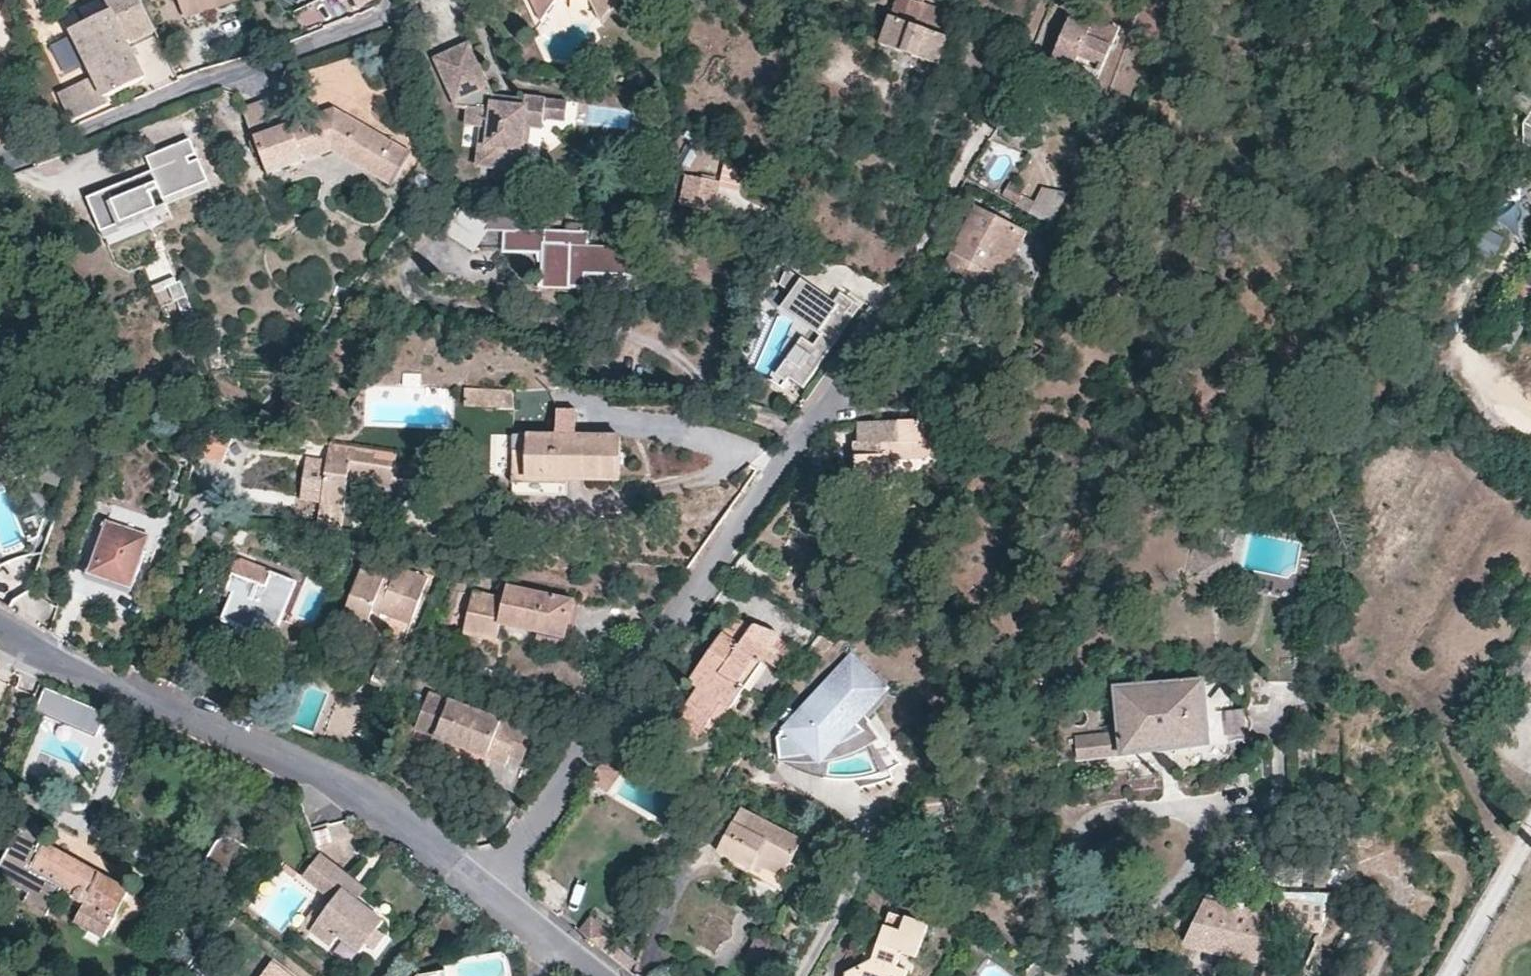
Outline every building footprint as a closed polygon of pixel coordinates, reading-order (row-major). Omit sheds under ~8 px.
[(140,0),(109,0),(114,11),(72,31),(94,78),(59,94),(72,122),(110,104),(106,98),(147,78),(131,43),(142,37),(156,31),(140,0)] [(243,0),(183,0),(189,21),(215,13),(244,4),(243,0)] [(374,0),(356,0),(361,8),(374,0)] [(592,1),(601,19),(615,0),(591,0),(592,1)] [(948,34),(918,25),(925,2),(918,0),(898,0),(883,43),(939,63),(944,48),(948,34)] [(918,25),(948,34),(956,13),(925,2),(918,25)] [(541,19),(548,7),(535,7),(541,19)] [(1056,49),(1078,58),(1102,68),(1121,25),(1093,14),(1092,14),(1091,15),(1087,24),(1071,17),(1056,49)] [(62,71),(78,65),(68,35),(51,40),(62,71)] [(524,172),(528,125),(567,127),(569,102),(509,99),(509,105),(495,104),(469,44),(451,52),(435,59),(456,107),(468,108),(466,143),(481,144),(479,169),(524,172)] [(1074,66),(1078,58),(1056,49),(1053,57),(1065,62),(1074,66)] [(1530,148),(1530,78),(1526,86),(1529,87),(1524,95),(1521,93),(1514,105),(1530,116),(1525,125),(1526,145),(1530,148)] [(413,153),(337,108),(296,123),(283,92),(264,99),(246,106),(245,106),(270,169),(336,147),(396,183),(413,153)] [(37,139),(16,111),(0,114),(0,146),(37,139)] [(193,147),(188,137),(149,154),(155,168),(85,198),(99,229),(153,206),(146,190),(156,185),(163,201),(209,182),(200,160),(190,164),(185,151),(193,147)] [(720,183),(689,177),(684,205),(715,211),(720,183)] [(1038,199),(1024,192),(1019,201),(1033,208),(1038,199)] [(572,271),(588,271),(636,272),(636,244),(591,243),(591,231),(519,229),(519,216),(489,215),(488,219),(464,204),(447,230),(475,248),(484,229),(505,230),(506,248),(506,249),(507,250),(508,250),(527,251),(543,251),(544,251),(545,252),(545,253),(545,254),(545,275),(541,275),(541,287),(572,288),(572,271)] [(1002,276),(1024,230),(976,207),(945,270),(954,275),(983,290),(992,272),(1002,276)] [(842,291),(851,270),(828,260),(818,280),(842,291)] [(572,288),(584,288),(585,288),(589,287),(588,271),(572,271),(572,288)] [(805,341),(776,382),(784,388),(791,378),(803,386),(828,351),(853,315),(844,308),(852,296),(843,290),(835,301),(791,271),(782,283),(794,292),(785,305),(824,332),(814,347),(805,341)] [(156,293),(177,286),(174,275),(152,282),(156,293)] [(188,295),(188,294),(176,299),(184,316),(195,311),(188,295)] [(513,405),(513,388),(464,386),(464,404),(513,405)] [(559,406),(560,434),(577,434),(577,427),(569,427),(569,416),(569,406),(559,406)] [(569,406),(569,416),(577,416),(576,406),(569,406)] [(861,420),(861,421),(861,439),(856,439),(856,450),(856,457),(857,484),(891,483),(891,463),(891,455),(924,455),(941,439),(964,439),(980,417),(861,420)] [(218,458),(226,437),(212,432),(204,453),(218,458)] [(502,434),(502,442),(513,442),(524,442),(525,433),(504,433),(503,433),(502,433),(502,434)] [(529,478),(514,477),(514,492),(568,493),(568,478),(579,478),(621,478),(622,434),(577,434),(560,434),(525,433),(524,442),(530,442),(529,478)] [(417,489),(422,464),(397,458),(398,451),(331,440),(328,467),(318,466),(315,485),(313,500),(345,504),(349,478),(417,489)] [(524,442),(513,442),(514,477),(529,478),(530,442),(524,442)] [(341,529),(345,504),(313,500),(312,509),(320,511),(318,526),(341,529)] [(1273,528),(1277,516),(1263,511),(1259,523),(1273,528)] [(132,587),(145,550),(139,548),(145,533),(108,520),(98,544),(104,547),(94,573),(132,587)] [(139,548),(145,550),(151,536),(145,533),(139,548)] [(130,593),(132,587),(94,573),(104,547),(98,544),(87,577),(109,585),(130,593)] [(1200,580),(1209,548),(1197,545),(1188,577),(1200,580)] [(1233,553),(1209,548),(1200,580),(1225,586),(1233,553)] [(397,613),(396,617),(403,620),(412,623),(430,577),(369,554),(342,620),(366,629),(374,610),(376,604),(397,613)] [(224,616),(243,624),(274,637),(299,580),(256,563),(245,564),(243,572),(236,570),(229,584),(237,588),(224,616)] [(217,614),(224,616),(237,588),(229,584),(217,614)] [(570,619),(575,596),(514,585),(512,596),(475,589),(465,631),(486,636),(495,638),(496,638),(497,637),(498,636),(501,623),(539,630),(566,636),(570,619)] [(576,590),(575,596),(570,619),(576,620),(578,612),(583,591),(576,590)] [(395,618),(396,617),(397,613),(376,604),(374,610),(395,618)] [(724,706),(734,712),(783,642),(783,640),(784,638),(783,636),(782,633),(762,621),(760,620),(757,620),(754,621),(751,622),(749,625),(740,619),(732,614),(687,679),(689,681),(672,707),(679,712),(686,701),(714,719),(718,714),(724,706)] [(239,633),(243,624),(224,616),(221,625),(231,630),(239,633)] [(572,637),(566,636),(539,630),(537,640),(570,646),(572,637)] [(388,687),(401,655),(386,649),(373,681),(388,687)] [(890,687),(852,653),(782,730),(783,731),(817,762),(820,765),(823,762),(863,717),(890,687)] [(1240,739),(1234,678),(1206,681),(1118,687),(1122,732),(1079,736),(1081,759),(1125,753),(1167,747),(1212,742),(1240,739)] [(102,736),(111,712),(51,687),(40,712),(102,736)] [(511,751),(522,724),(431,692),(418,725),(491,752),(508,758),(511,751)] [(706,731),(714,719),(686,701),(679,712),(706,731)] [(728,720),(734,712),(724,706),(718,714),(728,720)] [(373,745),(381,723),(365,716),(356,738),(373,745)] [(880,739),(863,717),(823,762),(837,758),(854,752),(867,746),(868,745),(880,739)] [(535,729),(522,724),(511,751),(517,753),(524,756),(535,729)] [(817,762),(783,731),(778,738),(781,761),(792,762),(807,762),(817,762)] [(605,761),(593,779),(610,790),(622,774),(605,761)] [(960,820),(956,800),(936,804),(940,823),(960,820)] [(788,866),(791,861),(803,839),(742,807),(718,850),(729,856),(754,868),(761,855),(762,854),(764,855),(765,854),(766,855),(788,866)] [(120,914),(133,886),(40,840),(43,835),(21,824),(0,868),(0,878),(31,894),(27,902),(52,913),(62,894),(84,906),(79,918),(97,928),(107,907),(120,914)] [(358,892),(350,886),(357,877),(359,874),(327,851),(308,876),(339,900),(313,930),(334,948),(343,936),(365,953),(393,919),(358,892)] [(796,864),(791,861),(788,866),(766,855),(765,854),(764,855),(762,854),(761,855),(754,868),(752,873),(768,881),(783,889),(796,864)] [(752,873),(754,868),(729,856),(727,860),(752,873)] [(1213,953),(1270,967),(1272,929),(1324,933),(1351,874),(1352,872),(1352,870),(1351,868),(1350,866),(1348,866),(1347,865),(1345,865),(1344,865),(1278,864),(1263,912),(1237,908),(1238,896),(1228,894),(1226,905),(1218,904),(1221,892),(1212,890),(1186,943),(1186,947),(1213,953)] [(909,972),(900,968),(905,954),(919,958),(930,927),(894,913),(884,938),(876,957),(848,970),(846,975),(908,975),(909,972)] [(617,933),(591,914),(581,928),(593,937),(606,947),(617,933)] [(745,959),(757,964),(769,942),(757,936),(745,959)] [(342,939),(331,951),(346,964),(356,951),(342,939)] [(1291,972),(1304,975),(1316,950),(1307,945),(1291,972)] [(900,968),(909,972),(914,973),(919,958),(905,954),(900,968)] [(275,958),(261,975),(299,975),(275,958)] [(1304,975),(1291,972),(1270,967),(1266,975),(1303,975),(1304,975)]
